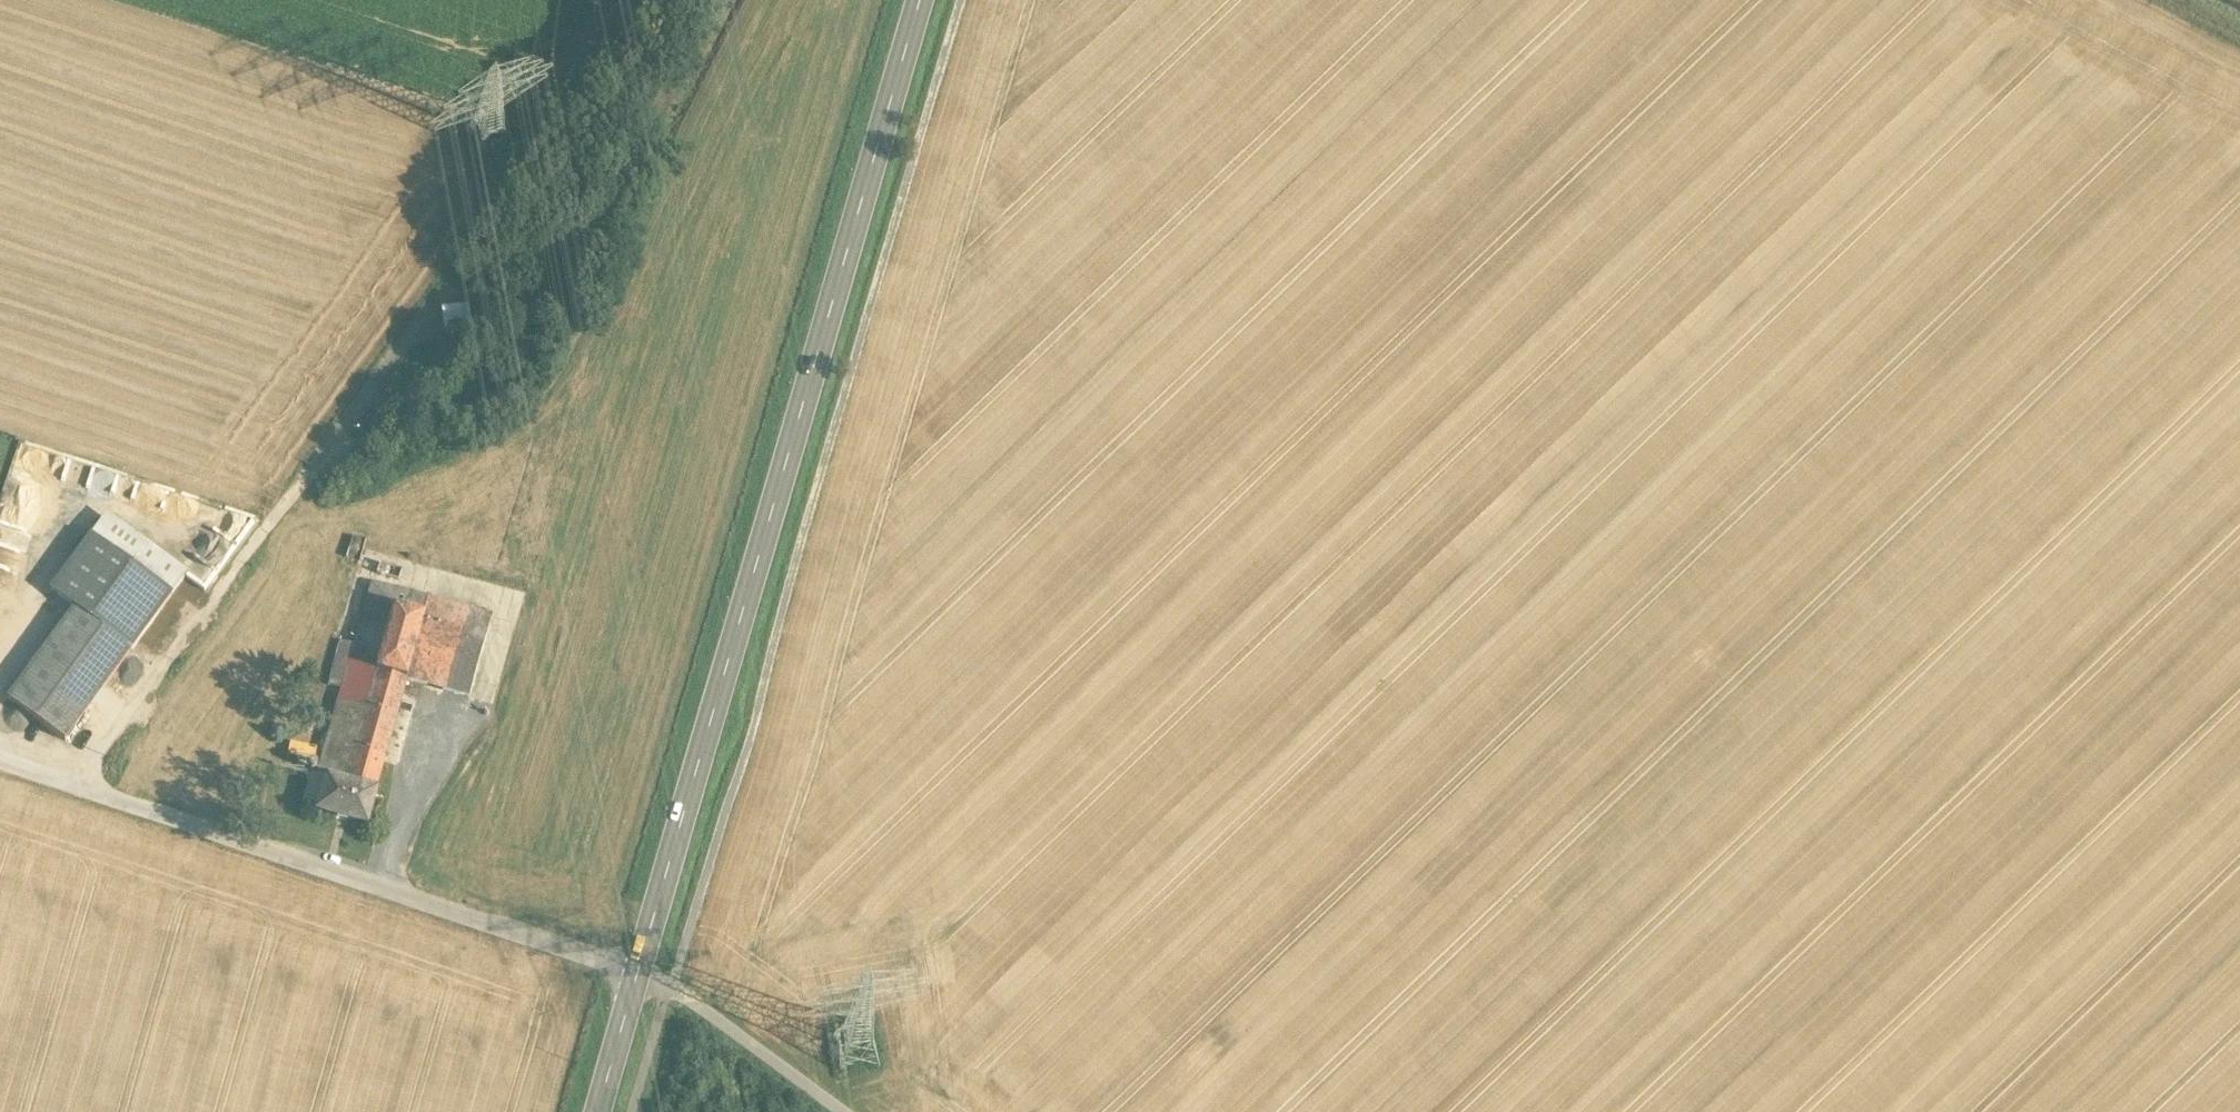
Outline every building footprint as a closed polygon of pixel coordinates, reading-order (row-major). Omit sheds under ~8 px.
[(468,308),(444,310),(446,334),(470,332),(468,308)] [(144,548),(104,519),(50,593),(74,610),(7,701),(64,743),(171,596),(131,566),(144,548)] [(184,578),(144,548),(131,566),(171,596),(184,578)] [(493,613),(373,581),(318,776),(328,779),(376,793),(409,678),(472,695),(493,613)] [(376,793),(328,779),(320,810),(368,823),(376,793)]
